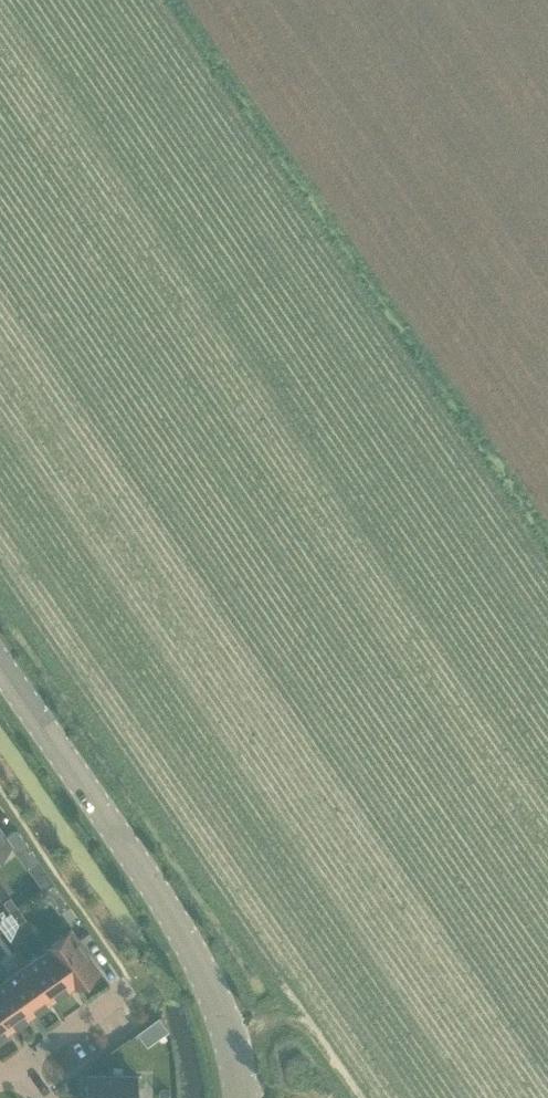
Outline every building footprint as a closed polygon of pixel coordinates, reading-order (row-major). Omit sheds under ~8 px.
[(11,843),(0,828),(0,851),(11,843)] [(44,889),(54,881),(38,858),(27,866),(44,889)] [(71,904),(54,881),(44,889),(60,912),(71,904)] [(11,912),(18,907),(11,896),(3,901),(11,912)] [(26,917),(18,907),(11,912),(19,922),(26,917)] [(47,947),(74,985),(99,968),(72,929),(47,947)] [(27,962),(53,999),(72,985),(73,986),(74,985),(47,947),(46,948),(47,948),(27,962)] [(27,962),(6,977),(32,1014),(53,999),(27,962)] [(0,981),(0,1012),(11,1028),(32,1014),(6,977),(0,981)] [(11,1028),(0,1012),(0,1036),(11,1028)] [(136,1075),(88,1075),(88,1097),(136,1097),(136,1075)]
